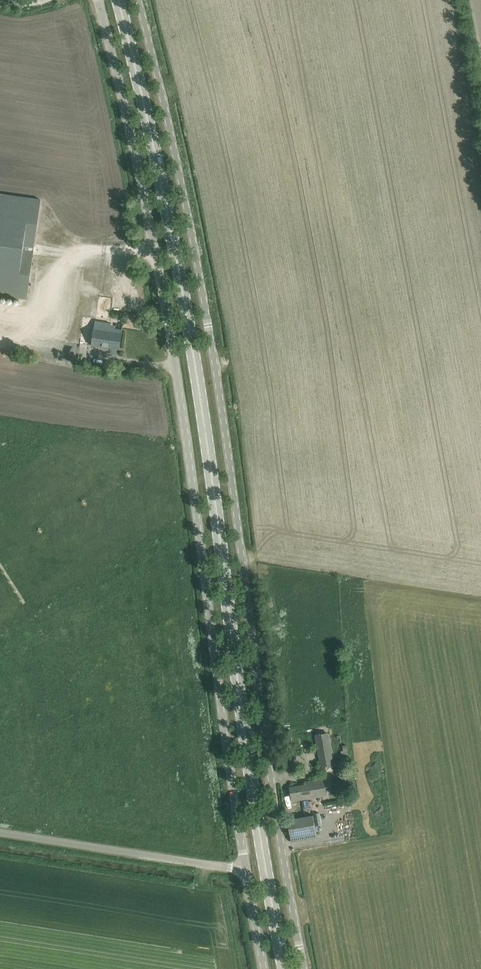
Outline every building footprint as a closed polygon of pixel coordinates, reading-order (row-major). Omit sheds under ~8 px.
[(0,194),(0,295),(27,299),(41,200),(0,194)] [(95,321),(91,345),(119,349),(122,329),(105,327),(106,322),(95,321)] [(320,761),(332,758),(328,734),(315,736),(320,761)] [(324,779),(318,780),(308,781),(308,785),(290,788),(292,801),(326,795),(324,779)] [(291,841),(317,837),(313,815),(288,820),(291,841)]
